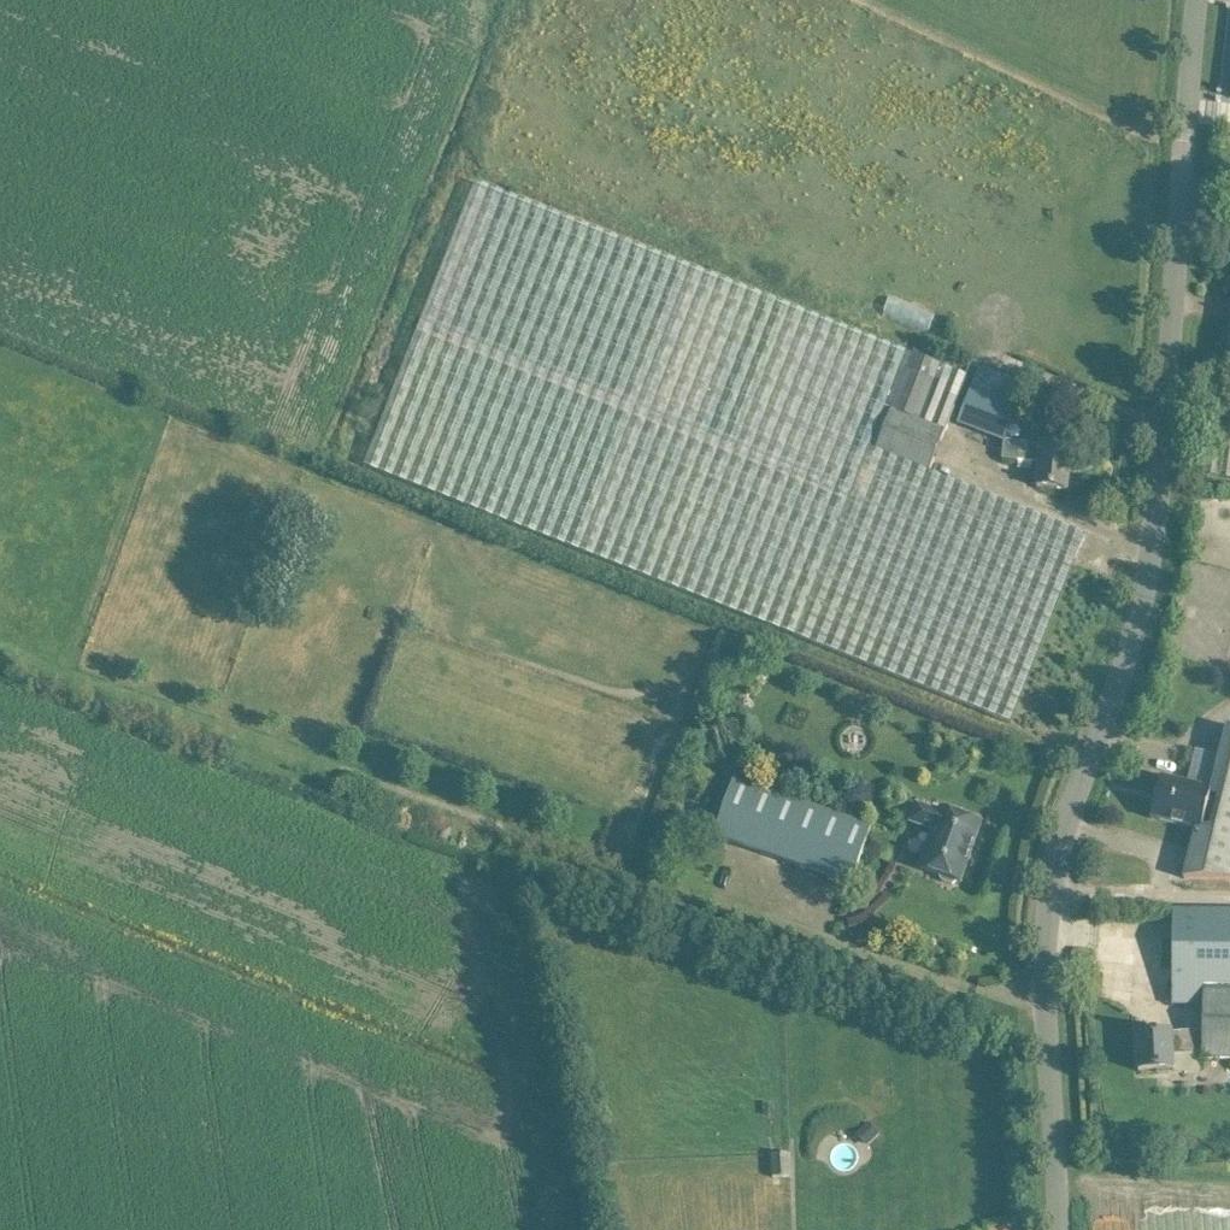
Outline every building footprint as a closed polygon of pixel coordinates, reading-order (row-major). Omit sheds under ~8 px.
[(473,184),(361,468),(794,639),(988,716),(1011,725),(1085,537),(1063,528),(928,475),(960,393),(966,378),(906,354),(473,184)] [(971,364),(963,386),(978,391),(985,369),(971,364)] [(1004,442),(1016,411),(970,394),(957,426),(1004,443),(1002,461),(1039,465),(1036,488),(1067,491),(1072,449),(1041,445),(1041,446),(1004,442)] [(1151,819),(1196,831),(1184,880),(1207,880),(1229,880),(1229,730),(1227,729),(1211,791),(1161,779),(1151,819)] [(872,830),(849,822),(734,782),(714,838),(852,886),(872,830)] [(917,806),(910,824),(933,832),(920,869),(939,876),(938,877),(941,881),(951,885),(956,884),(957,882),(961,884),(981,825),(941,810),(939,814),(917,806)] [(1197,913),(1173,913),(1172,1006),(1203,1007),(1202,1032),(1137,1037),(1138,1073),(1157,1072),(1158,1075),(1168,1074),(1168,1071),(1173,1071),(1172,1056),(1201,1054),(1201,1060),(1229,1060),(1229,913),(1197,913)] [(788,1170),(806,1169),(805,1145),(787,1145),(788,1170)]
